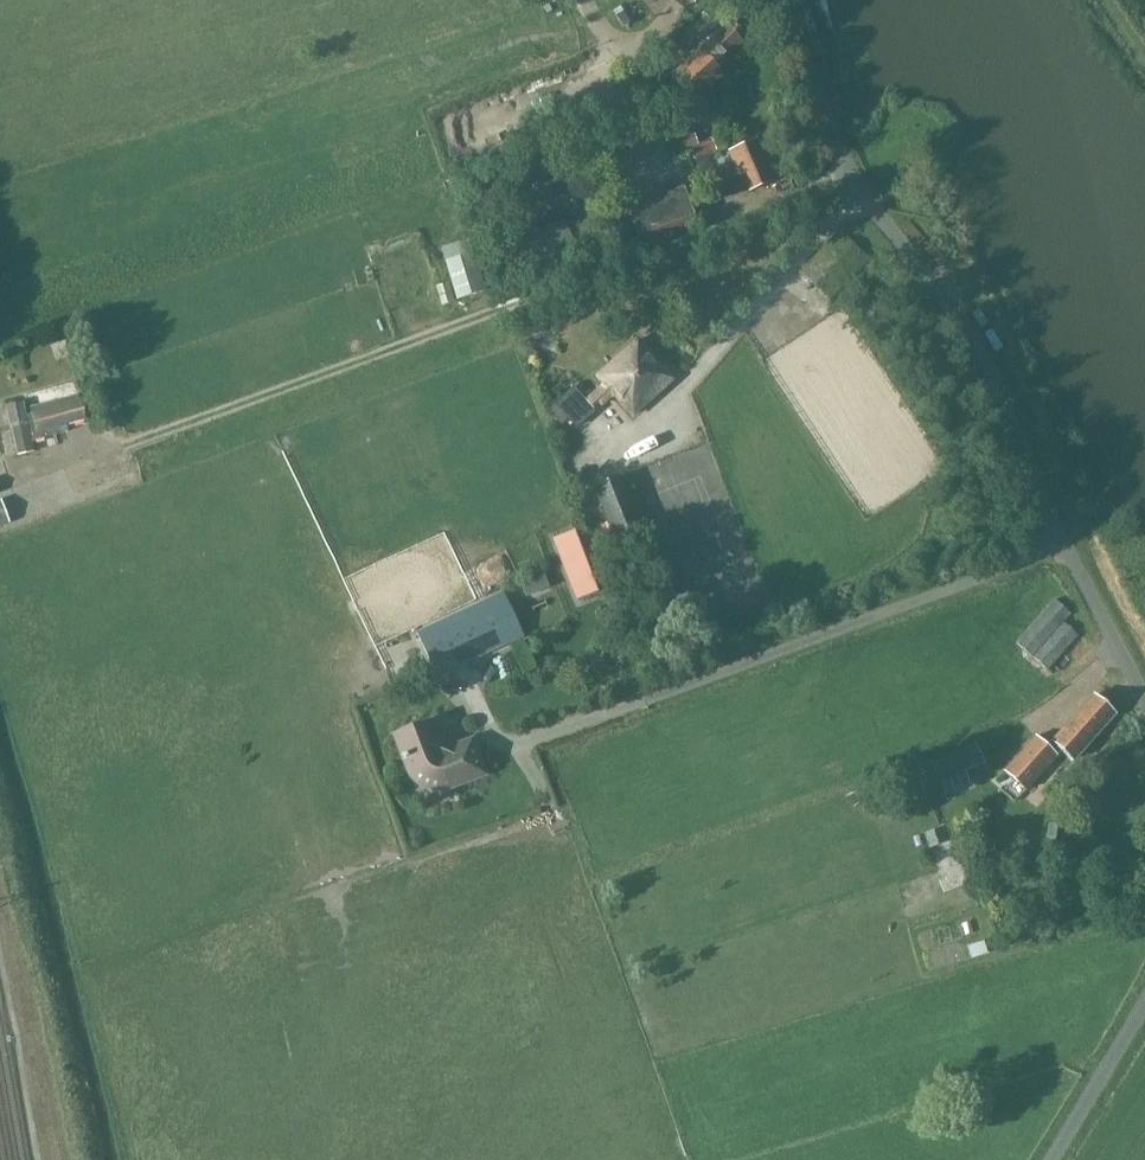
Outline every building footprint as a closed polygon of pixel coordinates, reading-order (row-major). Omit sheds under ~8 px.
[(726,25),(670,76),(693,102),(723,75),(715,66),(741,42),(726,25)] [(699,147),(691,125),(665,135),(673,157),(699,147)] [(732,160),(701,175),(714,204),(746,189),(747,192),(774,179),(755,139),(728,151),(732,160)] [(694,219),(682,185),(626,206),(638,240),(694,219)] [(479,249),(474,236),(440,247),(444,261),(443,261),(455,300),(485,290),(473,251),(479,249)] [(633,415),(672,378),(638,342),(599,379),(603,383),(585,400),(573,386),(553,404),(575,428),(595,410),(593,408),(598,403),(602,407),(614,395),(633,415)] [(118,377),(114,363),(103,366),(108,380),(118,377)] [(85,420),(78,395),(29,407),(30,413),(26,414),(23,401),(4,405),(9,430),(10,429),(16,456),(34,452),(32,441),(68,431),(66,425),(85,420)] [(613,539),(639,529),(619,476),(593,486),(613,539)] [(1,498),(0,499),(0,526),(10,523),(1,498)] [(574,531),(552,539),(568,581),(590,573),(574,531)] [(437,676),(523,636),(502,593),(417,632),(437,676)] [(1069,613),(1053,599),(1015,643),(1045,670),(1076,635),(1061,622),(1069,613)] [(1073,760),(1115,713),(1093,694),(1051,742),(1047,747),(1056,755),(1061,750),(1073,760)] [(426,723),(394,735),(408,771),(413,777),(419,783),(428,787),(436,788),(444,787),(448,786),(481,773),(469,742),(450,749),(433,741),(426,723)] [(1056,755),(1047,747),(1036,736),(1004,772),(1025,790),(1056,755)] [(984,764),(975,744),(931,762),(944,793),(968,783),(964,772),(984,764)] [(1064,842),(1054,822),(1045,827),(1054,846),(1064,842)]
